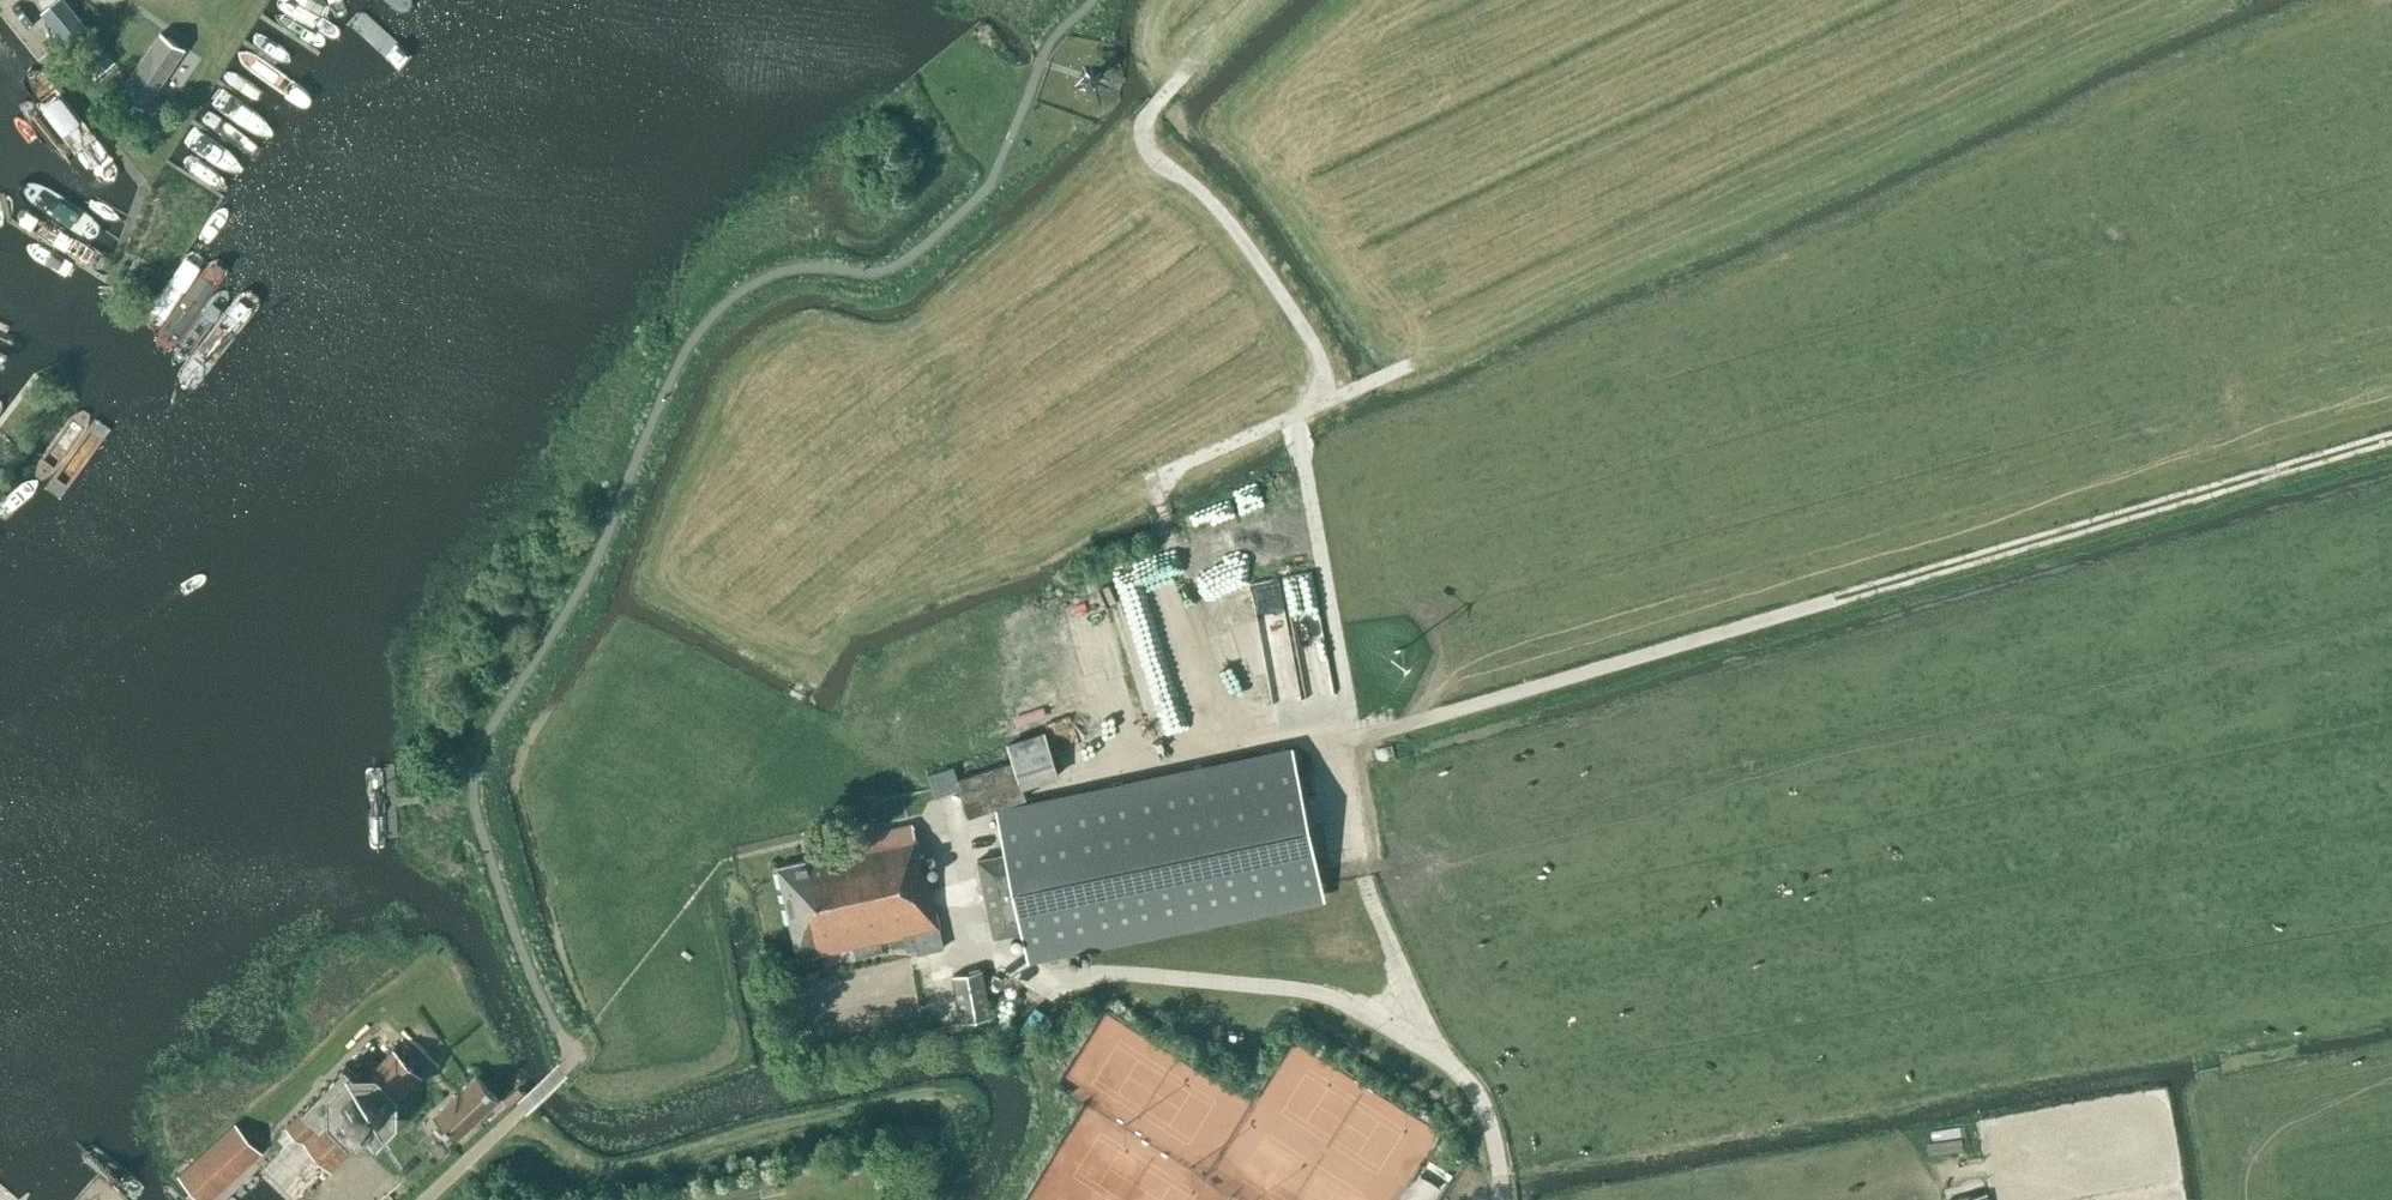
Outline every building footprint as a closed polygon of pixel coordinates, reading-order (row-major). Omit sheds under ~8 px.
[(64,0),(56,0),(41,12),(68,46),(88,30),(64,0)] [(185,48),(161,32),(120,92),(144,108),(185,48)] [(1096,72),(1082,67),(1078,81),(1092,85),(1096,72)] [(1043,730),(1006,742),(1012,761),(957,779),(969,816),(1024,798),(1021,787),(1057,775),(1043,730)] [(1322,894),(1292,752),(997,814),(1005,853),(977,860),(994,940),(1022,934),(1027,957),(1322,894)] [(798,958),(913,934),(917,954),(944,948),(923,852),(919,853),(912,823),(821,844),(823,855),(777,866),(798,958)] [(981,969),(953,974),(962,1022),(990,1016),(981,969)] [(285,1126),(330,1171),(424,1074),(394,1045),(359,1077),(343,1063),(285,1126)] [(433,1115),(456,1139),(499,1099),(477,1075),(433,1115)] [(235,1122),(177,1175),(199,1199),(210,1199),(262,1152),(235,1122)]
